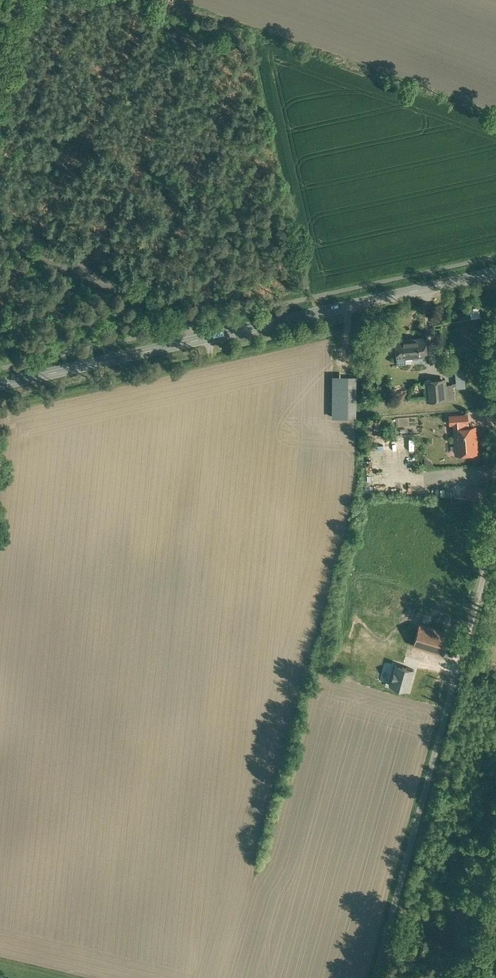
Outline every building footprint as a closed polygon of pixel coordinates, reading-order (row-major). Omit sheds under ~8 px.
[(425,336),(394,339),(396,359),(405,358),(405,356),(427,354),(425,336)] [(356,376),(347,376),(347,416),(356,417),(356,376)] [(445,377),(437,378),(438,391),(426,393),(427,401),(447,399),(445,377)] [(437,378),(425,379),(426,393),(438,391),(437,378)] [(467,413),(449,415),(450,423),(467,422),(468,421),(467,413)] [(467,422),(455,422),(455,434),(454,436),(454,442),(456,443),(457,452),(476,451),(474,426),(467,427),(467,422)] [(449,631),(418,621),(412,642),(442,652),(449,631)] [(445,676),(411,666),(405,687),(439,697),(445,676)]
